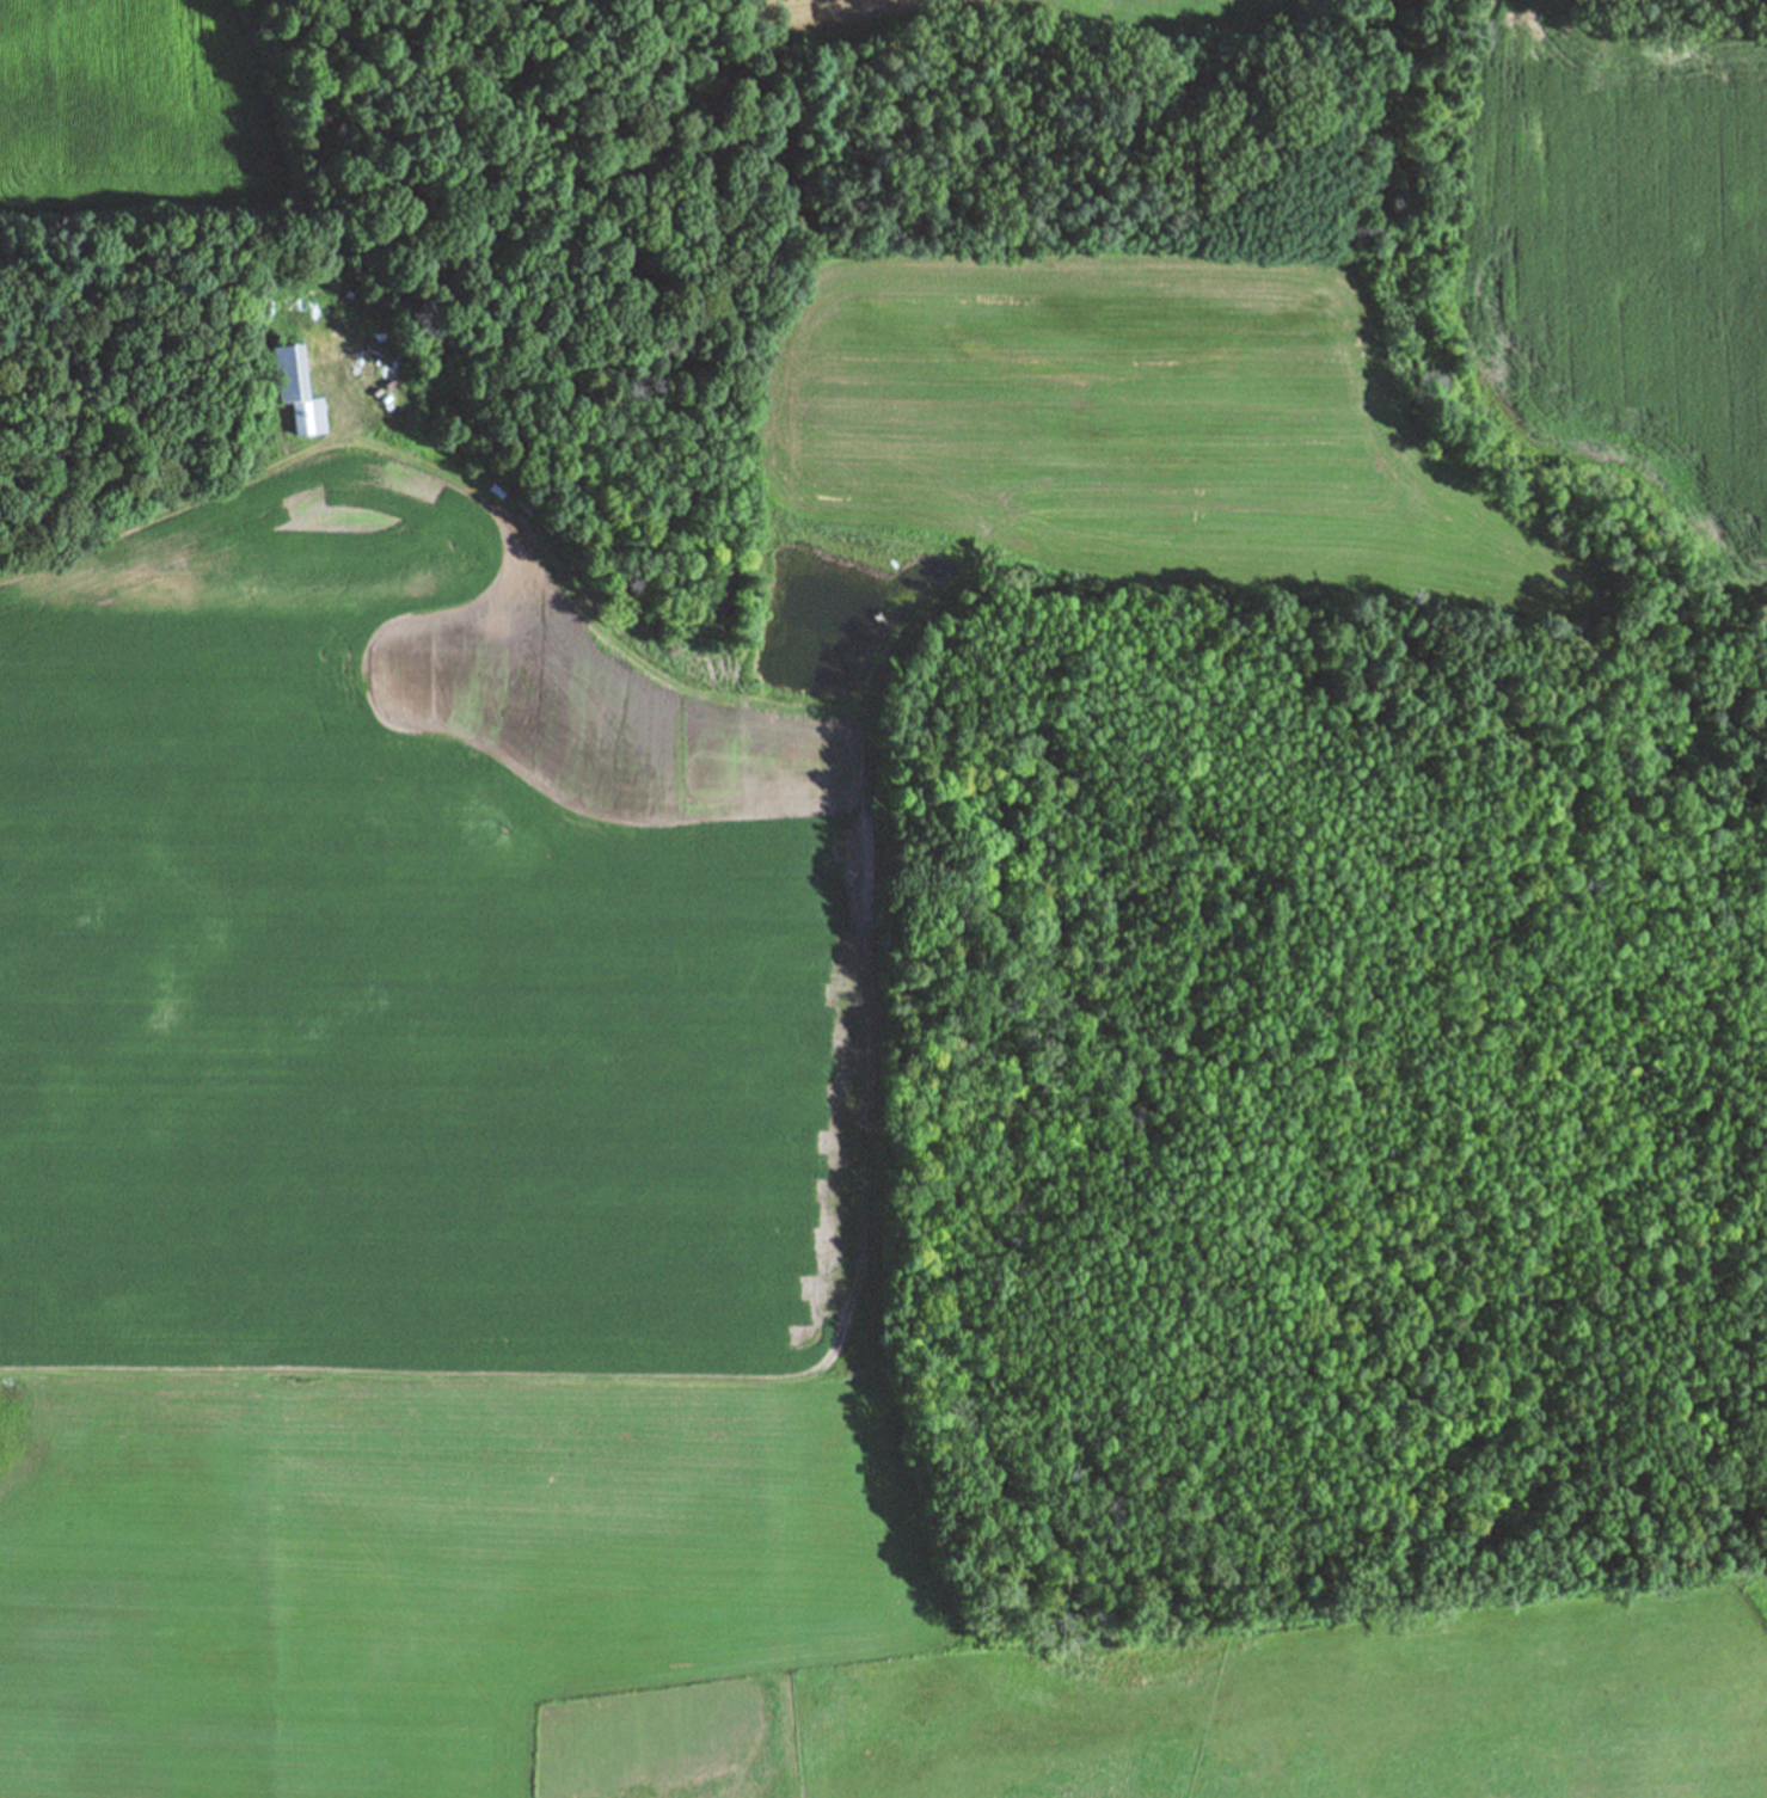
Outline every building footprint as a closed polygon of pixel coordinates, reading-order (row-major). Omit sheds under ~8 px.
[(273,346),(279,402),(292,401),(296,434),(326,431),(323,396),(309,398),(304,343),(273,346)]
